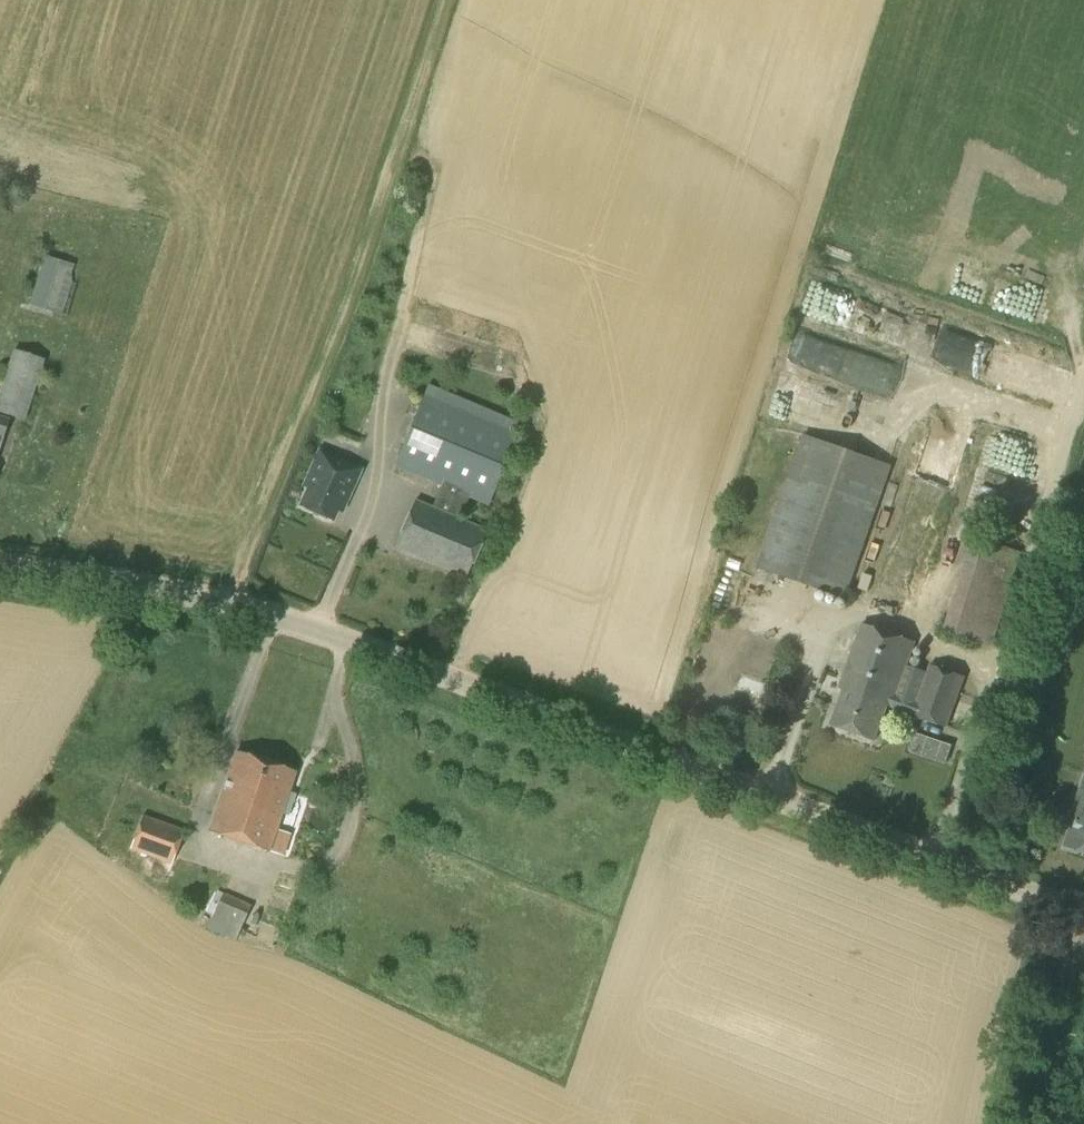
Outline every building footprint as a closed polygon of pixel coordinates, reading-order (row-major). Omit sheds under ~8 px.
[(61,316),(73,277),(71,277),(75,265),(44,255),(28,305),(61,316)] [(952,360),(982,373),(991,352),(961,339),(952,360)] [(44,360),(13,349),(0,391),(0,414),(24,422),(44,360)] [(514,432),(424,395),(394,467),(441,487),(433,507),(414,499),(393,549),(466,580),(487,530),(460,519),(469,498),(488,506),(518,434),(514,432)] [(9,419),(0,416),(0,446),(9,419)] [(984,422),(981,438),(994,440),(997,425),(984,422)] [(845,599),(892,466),(802,435),(756,568),(845,599)] [(361,470),(320,451),(304,486),(308,488),(300,506),(333,520),(344,495),(348,497),(361,470)] [(916,474),(887,578),(916,586),(945,482),(916,474)] [(992,647),(1022,552),(972,536),(942,631),(992,647)] [(927,672),(906,665),(914,643),(862,624),(839,688),(843,690),(830,724),(874,739),(887,704),(946,726),(963,677),(930,665),(927,672)] [(952,746),(940,742),(934,761),(945,765),(952,746)] [(239,840),(265,762),(235,752),(209,830),(239,840)] [(265,762),(239,840),(268,850),(294,772),(265,762)] [(1071,816),(1075,817),(1065,847),(1083,854),(1083,779),(1071,816)] [(172,865),(184,831),(143,815),(130,849),(172,865)] [(283,857),(291,834),(277,830),(270,852),(283,857)] [(274,885),(266,934),(284,937),(292,887),(274,885)] [(235,941),(251,906),(222,892),(205,928),(235,941)]
